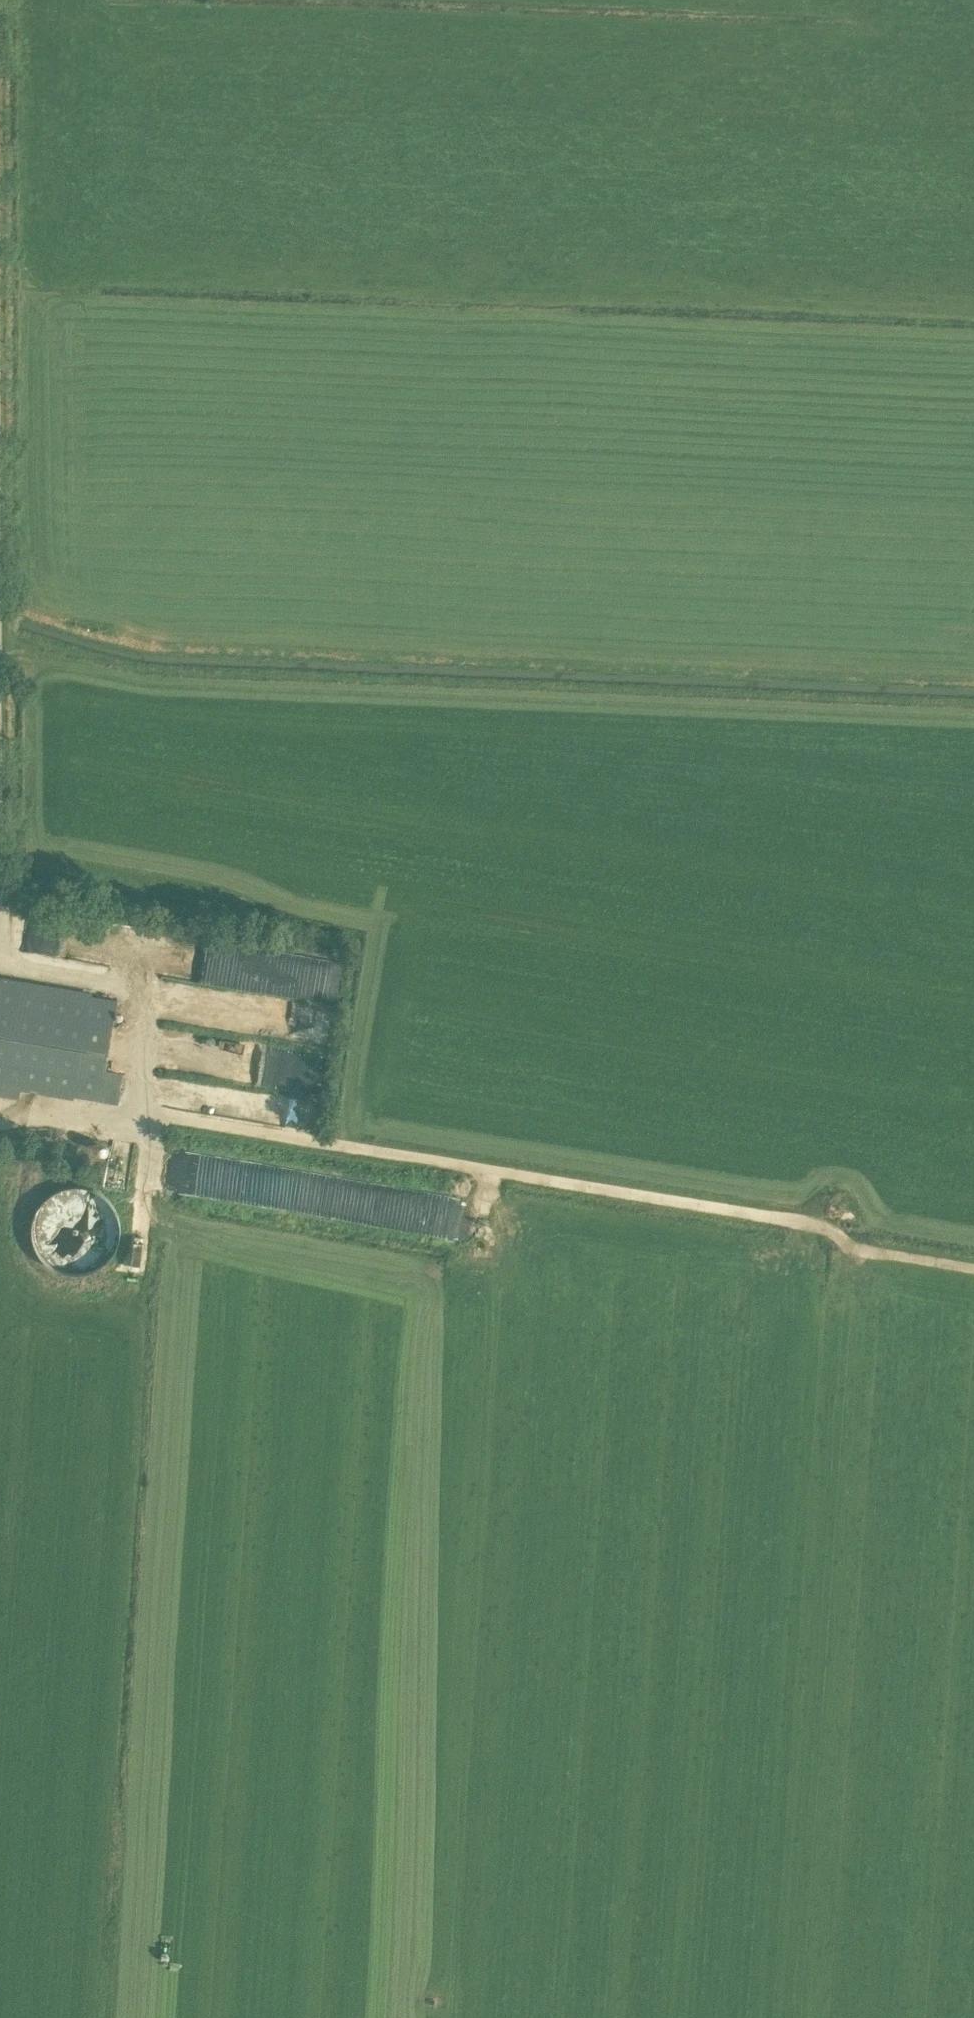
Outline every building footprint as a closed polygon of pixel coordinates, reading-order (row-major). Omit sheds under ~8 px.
[(152,976),(335,1000),(341,959),(157,935),(152,976)] [(101,1100),(118,997),(0,978),(0,1083),(101,1100)] [(402,1185),(399,1203),(405,1204),(400,1227),(451,1236),(457,1205),(452,1204),(453,1194),(402,1185)] [(118,1237),(118,1229),(118,1221),(115,1212),(111,1205),(106,1199),(99,1194),(92,1190),(84,1188),(75,1187),(67,1188),(59,1191),(52,1195),(46,1201),(41,1207),(38,1214),(36,1222),(35,1230),(36,1237),(39,1246),(43,1254),(48,1259),(55,1264),(62,1268),(72,1270),(79,1270),(86,1269),(93,1267),(99,1264),(106,1258),(112,1252),(116,1244),(118,1237)]
